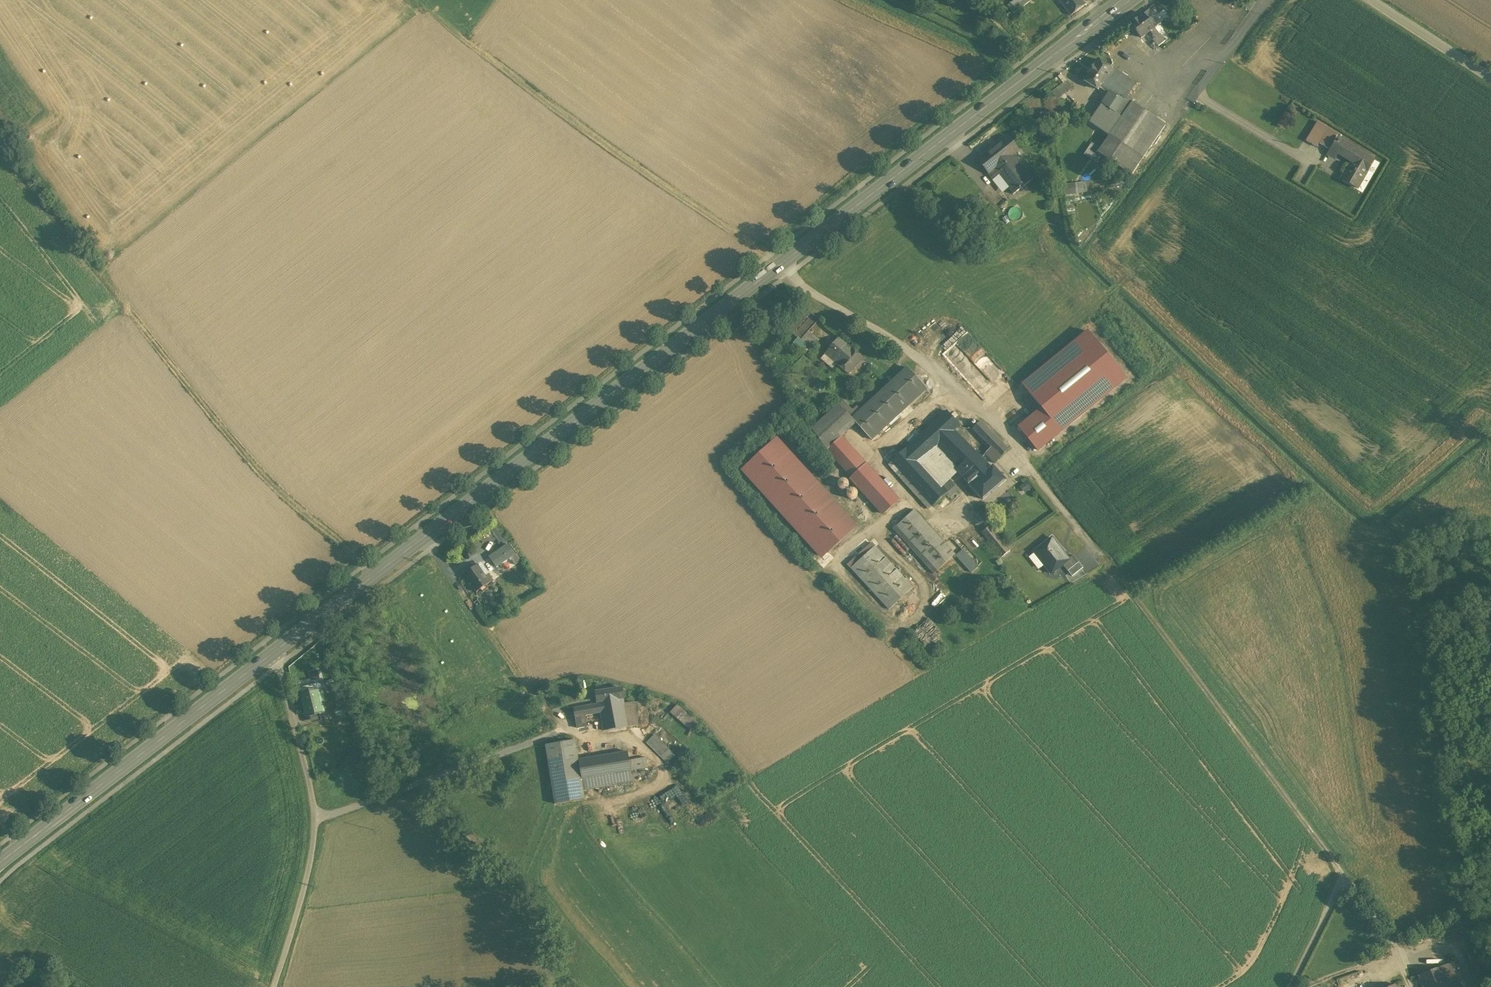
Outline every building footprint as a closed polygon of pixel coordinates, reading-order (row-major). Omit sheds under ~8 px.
[(1009,5),(1015,13),(1032,0),(1015,0),(1009,5)] [(1062,4),(1071,15),(1086,4),(1083,0),(1067,0),(1062,4)] [(1144,13),(1155,28),(1161,23),(1150,9),(1144,13)] [(1155,28),(1144,13),(1131,24),(1142,39),(1150,32),(1155,28)] [(1165,42),(1155,28),(1150,32),(1156,38),(1153,40),(1159,47),(1165,42)] [(1099,90),(1101,86),(1113,69),(1112,69),(1098,59),(1094,65),(1088,74),(1084,80),(1099,90)] [(1110,91),(1102,104),(1122,117),(1132,102),(1127,98),(1136,84),(1112,68),(1112,69),(1113,69),(1101,86),(1110,91)] [(1062,79),(1045,91),(1053,103),(1070,91),(1062,79)] [(1122,117),(1110,135),(1143,158),(1166,124),(1132,102),(1122,117)] [(1090,122),(1110,135),(1122,117),(1102,104),(1090,122)] [(1318,122),(1306,140),(1317,147),(1328,128),(1318,122)] [(1143,158),(1110,135),(1098,152),(1132,175),(1143,158)] [(979,159),(989,173),(994,169),(1014,154),(1019,150),(1008,136),(979,159)] [(1337,139),(1331,149),(1352,161),(1345,173),(1356,179),(1353,186),(1357,188),(1374,160),(1337,139)] [(1014,154),(994,169),(998,174),(1014,194),(1033,178),(1014,154)] [(994,169),(989,173),(993,178),(998,174),(994,169)] [(1342,179),(1353,186),(1356,179),(1345,173),(1342,179)] [(1066,185),(1067,193),(1077,192),(1076,184),(1066,185)] [(810,349),(819,340),(809,331),(820,320),(819,319),(818,319),(807,309),(807,308),(806,308),(787,329),(810,349)] [(1089,331),(1024,383),(1043,406),(1020,425),(1039,448),(1127,378),(1089,331)] [(822,356),(835,367),(837,364),(849,374),(864,357),(839,337),(822,356)] [(908,368),(853,419),(857,423),(869,436),(924,385),(908,368)] [(824,445),(852,418),(839,404),(812,428),(824,445)] [(935,448),(955,429),(960,425),(947,411),(907,447),(920,462),(935,448)] [(842,436),(857,423),(853,419),(852,418),(824,445),(827,450),(842,436)] [(985,453),(995,463),(1008,449),(981,421),(973,428),(991,447),(985,453)] [(935,448),(958,473),(970,485),(992,467),(955,429),(935,448)] [(862,467),(866,463),(842,436),(827,450),(852,477),(862,467)] [(856,526),(777,439),(743,470),(822,556),(856,526)] [(932,506),(932,507),(941,499),(948,493),(943,487),(920,462),(907,447),(892,461),(892,462),(932,506)] [(920,462),(943,487),(950,481),(958,473),(935,448),(920,462)] [(929,509),(932,506),(892,462),(889,464),(929,509)] [(993,466),(992,467),(970,485),(983,499),(1006,480),(993,466)] [(862,467),(852,477),(885,513),(895,504),(862,467)] [(844,489),(847,488),(849,486),(849,483),(848,481),(845,479),(842,479),(840,480),(838,482),(838,485),(839,488),(842,489),(844,489)] [(959,489),(950,481),(943,487),(948,493),(941,499),(944,502),(959,489)] [(853,499),(856,498),(857,496),(858,493),(856,490),(854,489),(851,489),(849,490),(847,492),(847,495),(848,497),(850,499),(853,499)] [(914,510),(897,526),(938,571),(955,554),(946,544),(914,510)] [(897,526),(894,529),(934,573),(938,571),(897,526)] [(990,526),(982,532),(988,539),(1002,557),(1010,550),(990,526)] [(957,533),(946,544),(955,554),(973,574),(984,563),(974,552),(957,533)] [(1052,538),(1034,552),(1035,552),(1037,551),(1046,563),(1044,564),(1045,564),(1052,573),(1063,564),(1069,559),(1052,538)] [(848,564),(852,568),(875,546),(872,542),(848,564)] [(491,557),(502,574),(520,562),(509,545),(491,557)] [(852,568),(890,609),(913,588),(875,546),(852,568)] [(1035,552),(1031,555),(1031,558),(1039,567),(1041,568),(1045,564),(1044,564),(1046,563),(1037,551),(1035,552)] [(1069,559),(1063,564),(1068,570),(1079,562),(1074,555),(1069,559)] [(1079,562),(1068,570),(1072,576),(1083,567),(1079,562)] [(477,592),(493,581),(489,575),(487,577),(479,564),(465,574),(477,592)] [(588,676),(588,690),(596,690),(596,676),(588,676)] [(302,687),(301,689),(302,694),(307,716),(324,712),(322,702),(326,701),(323,689),(322,684),(320,683),(302,687)] [(600,701),(624,697),(623,688),(596,692),(597,701),(600,701)] [(345,706),(351,705),(346,693),(335,695),(338,708),(345,706)] [(639,725),(634,701),(625,703),(624,697),(600,701),(600,703),(573,708),(575,717),(585,715),(600,712),(604,730),(639,725)] [(347,714),(354,712),(351,705),(345,706),(347,714)] [(671,712),(692,730),(699,723),(677,705),(671,712)] [(337,717),(347,714),(345,706),(338,708),(335,709),(337,717)] [(585,715),(575,717),(577,728),(587,726),(585,715)] [(648,742),(655,749),(662,742),(655,735),(648,742)] [(576,740),(546,744),(556,804),(585,799),(584,790),(582,779),(579,759),(576,740)] [(662,742),(655,749),(668,763),(675,755),(662,742)] [(579,759),(582,779),(631,771),(631,770),(648,767),(647,757),(630,760),(628,751),(579,759)] [(582,779),(584,790),(633,782),(631,771),(582,779)] [(1450,986),(1460,986),(1450,963),(1441,966),(1450,986)] [(1424,986),(1450,986),(1441,966),(1418,976),(1419,976),(1424,986)]
